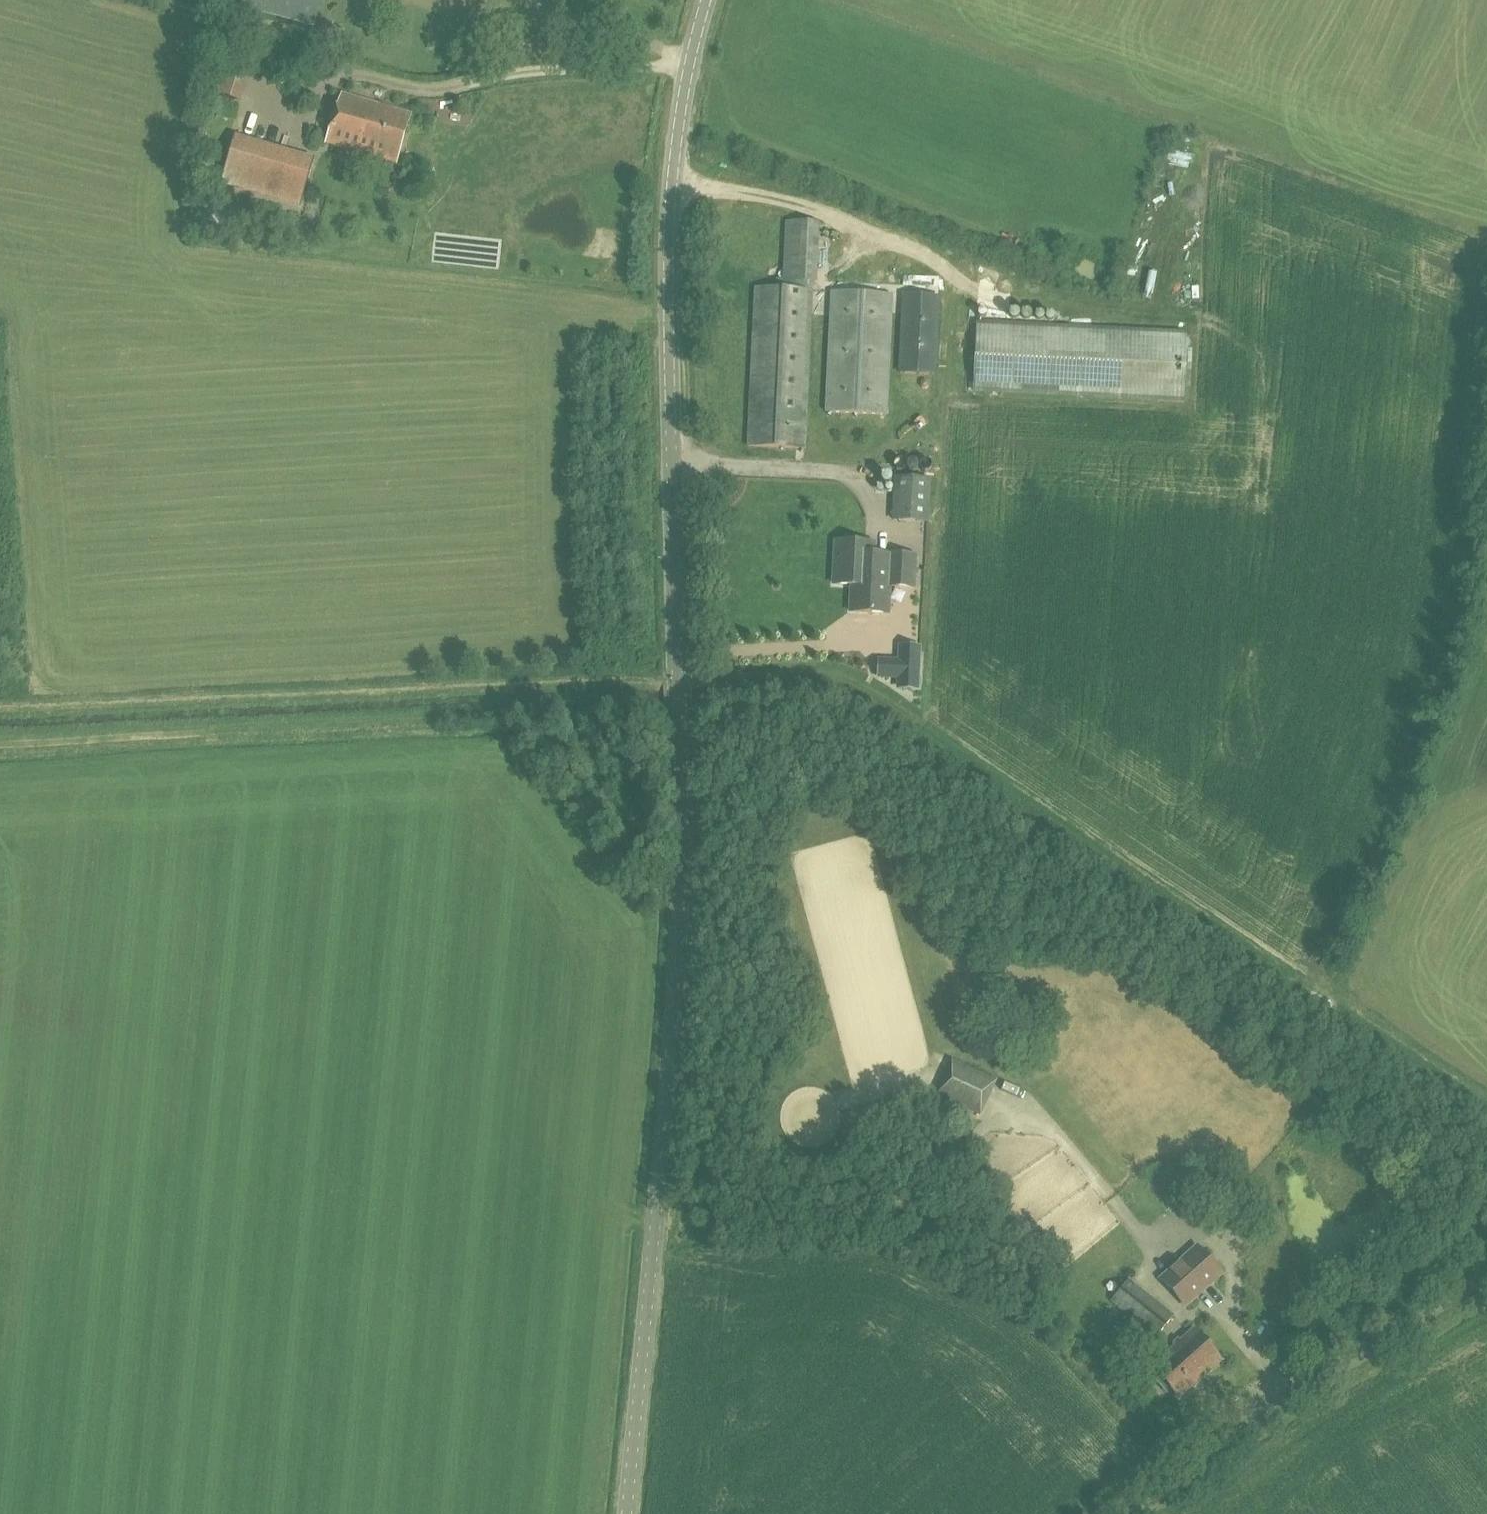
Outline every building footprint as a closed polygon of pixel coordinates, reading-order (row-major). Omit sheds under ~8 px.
[(323,0),(213,0),(316,27),(323,0)] [(251,68),(220,59),(210,93),(241,102),(251,68)] [(396,163),(411,114),(342,94),(326,143),(396,163)] [(1191,153),(1196,140),(1184,136),(1174,162),(1194,169),(1199,156),(1191,153)] [(224,181),(301,203),(312,164),(235,142),(224,181)] [(811,269),(811,283),(826,284),(827,274),(837,275),(839,224),(798,222),(796,268),(811,269)] [(783,447),(786,287),(762,286),(758,447),(783,447)] [(814,448),(818,289),(788,288),(784,447),(814,448)] [(940,372),(940,290),(909,290),(909,372),(940,372)] [(897,413),(897,292),(837,291),(836,413),(897,413)] [(983,355),(982,382),(1107,388),(1108,361),(983,355)] [(929,480),(894,479),(893,519),(927,521),(929,480)] [(851,585),(889,586),(889,585),(913,587),(915,556),(889,555),(873,555),(873,544),(835,542),(833,584),(851,585)] [(889,586),(851,585),(850,611),(888,613),(889,586)] [(901,647),(899,687),(917,688),(919,648),(901,647)] [(995,1082),(951,1062),(937,1095),(980,1115),(995,1082)] [(1185,1305),(1221,1273),(1197,1247),(1161,1279),(1185,1305)] [(1129,1279),(1112,1299),(1159,1336),(1175,1315),(1129,1279)] [(1220,1360),(1194,1330),(1153,1367),(1180,1397),(1220,1360)]
